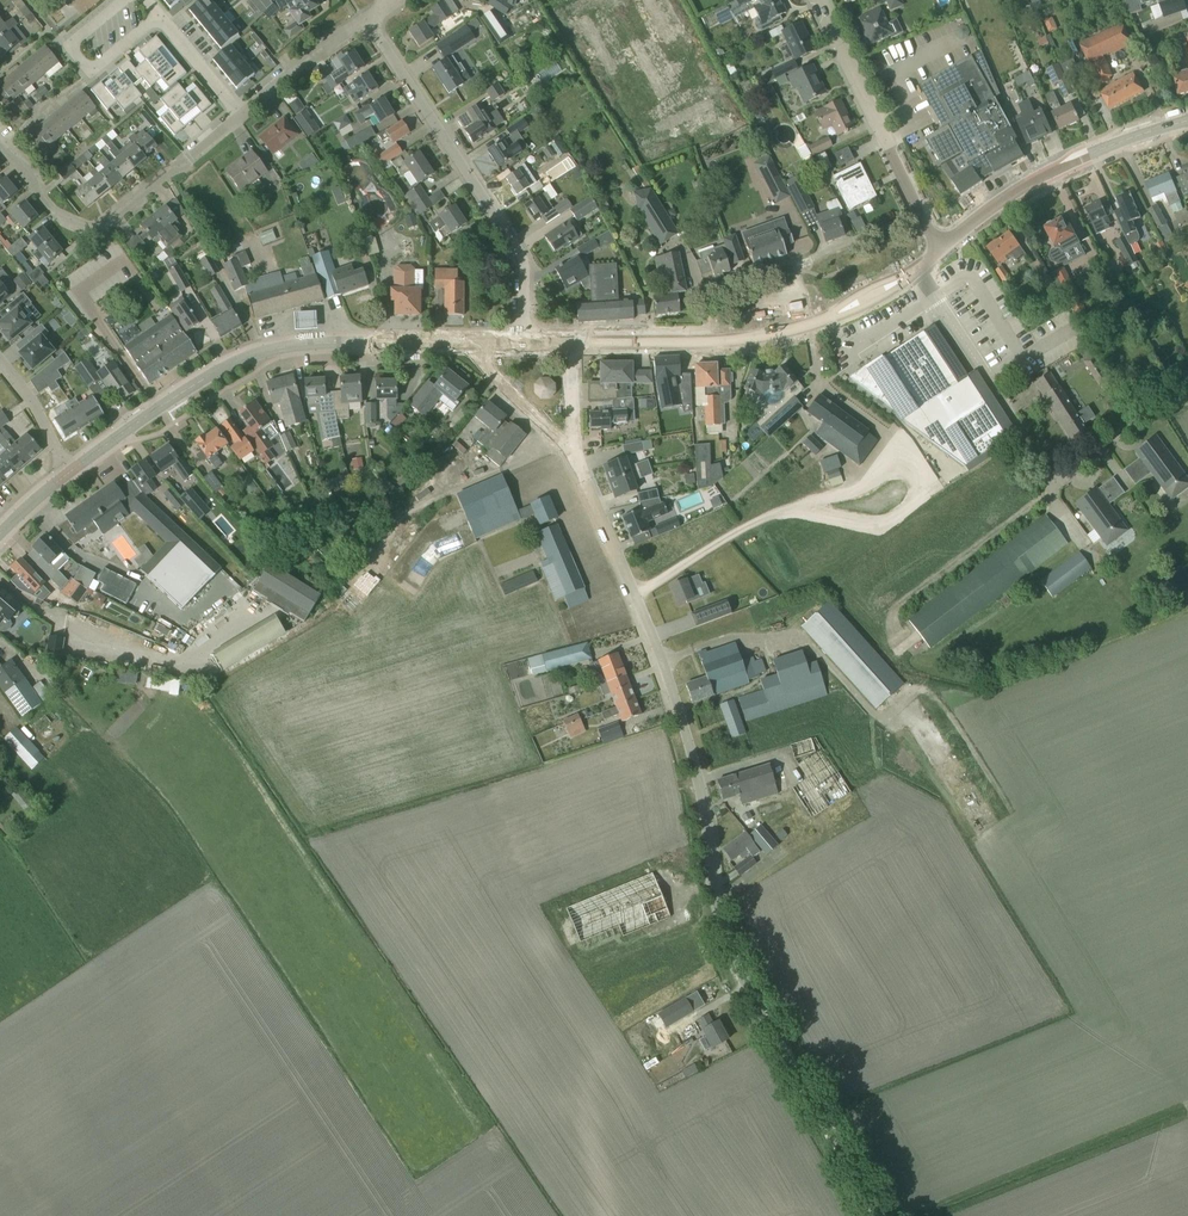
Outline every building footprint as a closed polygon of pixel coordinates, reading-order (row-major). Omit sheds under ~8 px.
[(74,4),(78,12),(102,0),(63,0),(67,7),(74,4)] [(171,9),(181,0),(163,0),(171,9)] [(189,11),(197,21),(215,6),(210,0),(202,0),(189,11)] [(254,5),(250,0),(249,0),(246,3),(250,8),(254,5)] [(267,9),(273,3),(270,1),(271,0),(260,0),(267,9)] [(289,5),(288,3),(292,0),(280,0),(276,2),(281,10),(289,5)] [(298,7),(291,12),(298,23),(285,30),(289,37),(302,29),(300,25),(310,18),(307,13),(318,7),(314,0),(293,0),(298,7)] [(488,4),(505,15),(512,6),(507,3),(508,0),(491,0),(488,4)] [(728,3),(734,17),(743,13),(741,10),(752,5),(754,9),(757,8),(761,16),(755,18),(755,21),(759,30),(761,31),(773,26),(772,24),(781,20),(779,16),(785,13),(780,2),(778,3),(777,0),(761,0),(758,1),(758,0),(735,0),(728,3)] [(1131,15),(1142,11),(1139,1),(1139,0),(1124,0),(1131,15)] [(1183,0),(1173,0),(1171,1),(1160,5),(1163,14),(1162,18),(1146,25),(1151,35),(1183,21),(1180,13),(1187,11),(1183,0)] [(21,1),(15,6),(19,11),(25,6),(21,1)] [(430,9),(434,15),(423,22),(409,31),(419,47),(434,37),(430,31),(440,24),(452,16),(442,1),(430,9)] [(254,5),(250,8),(255,14),(259,11),(254,5)] [(215,6),(197,21),(205,30),(222,16),(215,6)] [(725,6),(713,11),(717,18),(720,25),(731,19),(728,13),(725,6)] [(490,7),(479,14),(494,38),(497,42),(508,35),(490,7)] [(866,34),(863,35),(867,43),(875,40),(876,42),(889,36),(891,38),(903,32),(896,19),(888,23),(881,9),(880,7),(858,18),(866,34)] [(22,14),(25,18),(31,13),(27,9),(22,14)] [(31,13),(25,18),(29,23),(35,18),(31,13),(31,14),(31,13)] [(222,16),(205,30),(213,39),(230,25),(222,16)] [(16,26),(18,25),(13,18),(5,25),(0,19),(0,39),(16,26)] [(1044,21),(1049,33),(1057,29),(1053,18),(1044,21)] [(779,48),(785,61),(793,57),(795,60),(815,50),(801,22),(781,32),(787,44),(779,48)] [(1080,43),(1090,65),(1104,58),(1104,56),(1111,53),(1111,55),(1133,45),(1123,23),(1080,43)] [(230,25),(213,39),(221,49),(238,35),(230,25)] [(0,39),(0,48),(5,54),(18,43),(21,46),(27,41),(16,26),(0,39)] [(464,26),(436,45),(445,58),(462,47),(458,41),(469,33),(464,26)] [(255,41),(258,38),(254,33),(250,36),(255,41)] [(1037,40),(1041,48),(1049,44),(1046,36),(1037,40)] [(143,79),(165,60),(158,52),(164,47),(156,37),(138,51),(146,61),(135,69),(142,78),(143,79)] [(258,38),(255,41),(259,47),(263,44),(258,38)] [(144,39),(137,45),(140,49),(147,43),(144,39)] [(45,46),(31,57),(45,74),(49,79),(63,68),(45,46)] [(230,46),(213,60),(221,70),(239,56),(230,46)] [(714,51),(718,57),(724,54),(722,51),(717,49),(714,51)] [(268,56),(264,51),(260,54),(264,59),(268,56)] [(349,76),(364,67),(353,51),(348,54),(346,51),(337,57),(344,68),(326,79),(332,90),(342,83),(342,82),(350,77),(349,76)] [(932,78),(919,85),(942,127),(943,128),(927,137),(942,163),(963,151),(965,154),(981,180),(994,172),(995,173),(1025,157),(1016,140),(1018,139),(996,98),(1001,95),(984,54),(982,51),(973,56),(932,78)] [(239,56),(221,70),(229,80),(246,65),(239,56)] [(31,57),(18,68),(32,85),(45,74),(31,57)] [(464,71),(460,64),(458,66),(453,57),(448,60),(447,60),(433,69),(449,93),(470,79),(464,71)] [(1110,78),(1113,76),(1105,58),(1088,67),(1098,86),(1111,79),(1110,78)] [(135,69),(128,60),(118,68),(123,75),(115,82),(133,104),(142,96),(133,86),(142,78),(135,69)] [(169,88),(187,73),(178,64),(172,69),(165,60),(143,79),(150,88),(161,79),(169,88)] [(538,86),(562,70),(555,61),(532,77),(538,86)] [(770,72),(771,72),(760,78),(763,84),(797,68),(793,61),(770,72)] [(1055,85),(1059,83),(1066,98),(1074,94),(1059,64),(1047,69),(1055,85)] [(246,65),(229,80),(237,89),(243,84),(244,86),(249,81),(248,80),(254,75),(246,65)] [(814,77),(816,76),(812,66),(787,78),(793,90),(796,89),(803,104),(823,94),(814,77)] [(18,68),(5,79),(19,96),(32,85),(18,68)] [(1174,74),(1179,95),(1187,93),(1187,71),(1174,74)] [(1024,74),(1029,88),(1036,85),(1030,72),(1024,74)] [(1100,91),(1110,109),(1144,91),(1134,72),(1100,91)] [(344,88),(354,103),(362,98),(363,99),(378,89),(367,73),(344,88)] [(5,79),(0,83),(0,101),(5,107),(19,96),(5,79)] [(133,104),(115,82),(106,89),(101,82),(91,90),(105,108),(115,101),(123,111),(133,104)] [(485,91),(492,102),(505,94),(498,83),(485,91)] [(169,92),(188,114),(196,107),(201,113),(211,105),(197,87),(187,95),(179,84),(169,92)] [(82,91),(68,102),(82,119),(95,108),(82,91)] [(160,117),(174,135),(184,127),(179,121),(188,114),(169,92),(160,99),(169,110),(160,117)] [(1045,96),(1053,113),(1060,129),(1079,121),(1071,104),(1062,108),(1054,92),(1045,96)] [(296,98),(288,104),(295,115),(304,109),(296,98)] [(354,114),(361,125),(370,120),(368,118),(374,115),(380,124),(394,115),(383,98),(370,106),(369,105),(354,114)] [(814,113),(822,131),(832,126),(837,136),(844,132),(844,133),(847,132),(846,131),(853,128),(839,100),(814,113)] [(1029,100),(1024,102),(1040,138),(1052,133),(1042,110),(1035,113),(1029,100)] [(68,102),(55,113),(69,130),(82,119),(68,102)] [(1040,138),(1024,102),(1018,104),(1024,118),(1018,120),(1028,143),(1031,142),(1032,144),(1039,141),(1038,139),(1040,138)] [(480,103),(456,119),(473,144),(496,128),(488,116),(480,103)] [(765,116),(765,111),(760,108),(755,111),(755,116),(760,119),(765,116)] [(144,110),(141,113),(152,126),(155,123),(144,110)] [(294,118),(308,138),(320,130),(306,110),(294,118)] [(339,131),(351,123),(342,110),(330,118),(339,131)] [(55,113),(41,124),(55,141),(69,130),(55,113)] [(278,125),(269,132),(268,131),(260,138),(273,155),(298,136),(284,119),(278,124),(278,125)] [(389,137),(393,143),(410,133),(402,121),(386,132),(385,130),(377,134),(382,142),(389,137)] [(506,130),(511,138),(522,131),(517,123),(506,130)] [(55,141),(41,124),(28,135),(42,152),(55,141)] [(156,125),(148,131),(153,137),(161,131),(156,125)] [(82,133),(86,139),(92,134),(87,128),(82,133)] [(545,134),(550,142),(557,137),(552,129),(545,134)] [(131,142),(119,151),(134,169),(146,159),(144,157),(156,147),(142,130),(136,136),(134,134),(128,139),(131,142)] [(345,141),(350,149),(364,142),(359,133),(345,141)] [(116,160),(110,164),(122,178),(134,169),(119,151),(106,135),(102,139),(110,150),(109,151),(116,160)] [(808,147),(812,156),(832,146),(828,137),(808,147)] [(803,138),(794,142),(804,163),(812,159),(803,138)] [(488,151),(498,167),(521,152),(516,143),(507,149),(503,142),(488,151)] [(375,158),(381,167),(402,153),(396,144),(375,158)] [(88,151),(83,155),(88,161),(93,157),(88,151)] [(226,171),(242,192),(267,173),(251,152),(226,171)] [(391,163),(401,177),(409,172),(417,184),(433,174),(419,153),(404,163),(400,157),(391,163)] [(816,157),(823,171),(831,167),(825,153),(816,157)] [(951,162),(943,167),(962,196),(961,196),(962,196),(983,182),(982,182),(981,180),(965,154),(951,162)] [(83,155),(71,165),(76,170),(83,164),(83,165),(88,161),(83,155)] [(312,155),(306,160),(313,169),(320,165),(312,155)] [(781,180),(768,157),(754,164),(762,179),(763,178),(768,187),(781,180)] [(104,169),(99,174),(110,188),(122,178),(110,164),(105,158),(99,163),(104,169)] [(561,163),(553,169),(558,175),(566,169),(561,163)] [(833,177),(836,182),(849,210),(876,197),(860,163),(833,177)] [(518,171),(506,179),(512,188),(511,190),(514,195),(517,194),(517,195),(527,188),(529,187),(536,182),(528,170),(524,164),(516,169),(518,171)] [(76,170),(71,165),(59,174),(64,180),(76,171),(76,170)] [(577,166),(571,170),(576,179),(583,175),(577,166)] [(1185,174),(1177,178),(1184,195),(1187,194),(1187,196),(1187,166),(1183,168),(1185,174)] [(83,179),(87,184),(99,198),(110,188),(99,174),(95,169),(83,179)] [(538,180),(542,187),(552,180),(548,173),(538,180)] [(1146,183),(1151,194),(1152,199),(1165,194),(1170,207),(1171,206),(1174,213),(1183,209),(1180,203),(1181,202),(1169,174),(1146,183)] [(788,187),(787,188),(786,188),(800,215),(814,208),(800,181),(798,182),(796,176),(785,182),(788,187)] [(0,213),(6,209),(2,204),(17,192),(5,178),(0,183),(0,214),(0,213)] [(99,198),(87,184),(76,194),(87,207),(99,198)] [(545,193),(539,197),(538,197),(525,206),(535,222),(548,212),(553,209),(549,202),(557,196),(550,184),(542,189),(545,193)] [(406,195),(414,207),(428,198),(420,185),(406,195)] [(640,214),(659,245),(679,233),(652,189),(634,192),(638,215),(640,214)] [(709,199),(705,189),(699,191),(703,201),(709,199)] [(1137,231),(1138,231),(1133,221),(1141,218),(1130,193),(1116,199),(1121,209),(1115,212),(1119,223),(1125,236),(1126,236),(1131,246),(1131,245),(1137,242),(1139,241),(1140,238),(1140,236),(1137,231)] [(570,210),(577,222),(598,209),(590,197),(570,210)] [(428,198),(414,207),(420,215),(433,205),(428,198)] [(554,207),(560,216),(572,207),(567,199),(554,207)] [(1085,209),(1090,220),(1097,235),(1111,229),(1109,225),(1111,224),(1101,202),(1085,209)] [(16,222),(22,230),(37,217),(25,203),(10,215),(5,219),(11,226),(16,222)] [(1148,210),(1159,229),(1168,224),(1157,205),(1148,210)] [(429,224),(435,233),(438,231),(443,239),(450,234),(466,223),(455,206),(439,216),(439,217),(429,224)] [(165,207),(153,216),(179,249),(184,244),(180,239),(183,236),(176,228),(180,225),(165,207)] [(848,213),(856,232),(865,228),(856,209),(848,213)] [(816,217),(821,231),(825,243),(843,236),(842,232),(847,229),(843,218),(839,219),(835,210),(816,217)] [(404,216),(407,228),(417,225),(414,213),(404,216)] [(179,249),(153,216),(141,226),(145,231),(149,235),(153,241),(156,244),(160,241),(166,248),(163,251),(168,258),(179,249)] [(571,219),(544,236),(555,252),(563,247),(564,248),(574,242),(579,239),(578,238),(582,236),(577,228),(571,219)] [(793,243),(789,230),(788,230),(783,219),(771,223),(774,232),(745,243),(753,267),(786,255),(783,247),(793,243)] [(1064,254),(1080,245),(1070,226),(1066,228),(1062,219),(1053,224),(1051,223),(1048,225),(1048,227),(1046,228),(1056,247),(1050,250),(1049,257),(1052,263),(1058,264),(1064,261),(1065,255),(1064,254)] [(28,240),(38,251),(52,240),(42,228),(28,240)] [(210,236),(218,252),(231,246),(223,230),(210,236)] [(259,235),(263,246),(276,241),(272,230),(259,235)] [(145,231),(139,236),(143,240),(149,235),(145,231)] [(602,235),(577,249),(582,258),(599,248),(600,250),(614,242),(608,231),(602,235)] [(1027,255),(1020,246),(1021,246),(1010,232),(997,241),(997,240),(987,247),(1000,266),(1007,260),(1013,256),(1017,262),(1027,255)] [(134,254),(145,243),(136,234),(125,244),(134,254)] [(713,248),(712,246),(698,251),(701,260),(707,258),(716,281),(719,280),(718,278),(723,277),(722,274),(730,271),(728,266),(732,265),(744,261),(734,235),(723,239),(725,246),(721,248),(721,246),(713,248)] [(6,250),(12,246),(7,240),(5,242),(0,236),(0,243),(1,245),(2,244),(6,250)] [(1138,262),(1125,236),(1116,241),(1129,266),(1138,262)] [(21,238),(12,246),(6,250),(12,258),(27,245),(21,238)] [(365,240),(368,254),(377,252),(374,238),(365,240)] [(38,251),(33,255),(38,261),(43,258),(48,263),(62,252),(52,240),(38,251)] [(1156,246),(1161,256),(1168,252),(1163,242),(1156,246)] [(235,292),(245,287),(249,285),(246,277),(242,268),(251,264),(245,251),(232,257),(233,260),(223,265),(235,292)] [(311,257),(318,277),(320,276),(328,299),(368,285),(363,269),(354,272),(351,265),(337,270),(335,264),(337,263),(335,257),(331,258),(329,251),(311,257)] [(653,296),(654,304),(656,316),(679,313),(677,294),(687,292),(679,252),(654,258),(660,288),(668,286),(670,294),(653,296)] [(200,261),(210,278),(219,273),(209,255),(200,261)] [(26,262),(22,257),(16,262),(20,267),(26,262)] [(249,285),(245,287),(254,319),(324,299),(316,275),(315,275),(312,264),(310,265),(308,257),(298,260),(304,278),(297,280),(295,273),(281,277),(280,271),(259,278),(257,273),(246,277),(249,285)] [(584,290),(590,289),(591,289),(589,266),(584,268),(578,257),(555,269),(566,289),(580,281),(584,290)] [(591,289),(590,289),(591,302),(577,303),(578,323),(633,319),(633,315),(646,315),(643,299),(618,301),(616,264),(589,266),(591,289)] [(169,271),(181,292),(190,287),(178,266),(169,271)] [(390,289),(390,302),(395,302),(395,315),(419,315),(419,289),(415,289),(415,270),(411,266),(397,266),(393,270),(393,289),(390,289)] [(996,271),(1005,285),(1012,280),(1003,266),(996,271)] [(1071,307),(1070,308),(1073,315),(1085,308),(1071,280),(1072,280),(1065,266),(1052,273),(1059,286),(1061,285),(1070,302),(1068,303),(1071,307)] [(28,276),(34,283),(44,274),(38,267),(28,276)] [(11,295),(2,284),(9,278),(1,268),(0,269),(0,304),(11,295)] [(457,282),(457,269),(435,269),(435,289),(445,289),(445,315),(463,315),(463,282),(457,282)] [(1041,279),(1051,299),(1060,295),(1049,274),(1041,279)] [(223,313),(210,321),(220,339),(242,326),(218,286),(210,291),(223,313)] [(554,305),(556,296),(558,296),(559,291),(553,290),(552,297),(547,296),(545,304),(554,305)] [(10,343),(23,332),(24,334),(31,328),(30,326),(31,325),(25,317),(29,314),(24,309),(31,303),(23,293),(7,306),(12,313),(0,323),(0,328),(3,332),(1,333),(10,343)] [(171,311),(186,333),(201,323),(186,301),(185,301),(182,298),(169,307),(172,311),(171,311)] [(64,305),(58,310),(64,317),(70,312),(64,305)] [(293,330),(315,329),(314,311),(293,312),(293,330)] [(124,347),(133,360),(134,360),(137,365),(136,365),(149,385),(197,352),(171,315),(124,347)] [(22,340),(27,347),(19,354),(32,371),(54,352),(42,338),(48,333),(41,325),(22,340)] [(892,410),(900,421),(903,419),(905,422),(964,466),(1016,433),(976,371),(967,377),(933,325),(866,369),(867,370),(853,379),(851,379),(892,410)] [(63,353),(39,373),(52,392),(59,387),(55,382),(62,377),(57,371),(70,362),(63,353)] [(1083,361),(1100,387),(1110,380),(1094,355),(1083,361)] [(679,356),(654,358),(655,379),(659,400),(661,409),(682,405),(683,412),(692,410),(691,377),(680,379),(679,363),(679,356)] [(101,380),(107,388),(112,395),(117,391),(123,400),(134,392),(112,362),(97,373),(87,359),(75,368),(89,388),(101,380)] [(608,401),(612,400),(616,400),(616,363),(601,364),(601,382),(588,382),(589,401),(608,401)] [(631,363),(616,363),(616,400),(630,398),(629,394),(625,394),(625,390),(624,385),(652,383),(651,371),(631,371),(631,363)] [(695,389),(696,407),(704,406),(705,426),(706,426),(707,434),(722,433),(722,425),(725,425),(724,404),(726,404),(728,403),(729,402),(730,400),(731,398),(730,382),(732,382),(732,373),(729,374),(729,370),(716,370),(716,364),(695,365),(696,389),(695,389)] [(765,415),(755,424),(768,437),(802,407),(794,397),(803,390),(784,366),(775,373),(762,375),(752,371),(745,391),(750,393),(750,395),(750,396),(750,398),(751,400),(751,402),(752,403),(753,405),(754,406),(755,408),(756,409),(758,410),(759,411),(760,412),(762,413),(764,414),(765,415)] [(408,405),(424,418),(438,400),(452,411),(459,403),(456,400),(468,386),(448,370),(435,387),(427,381),(408,405)] [(1050,373),(1034,383),(1072,441),(1087,431),(1083,424),(1089,421),(1094,417),(1087,407),(1076,414),(1050,373)] [(551,376),(532,379),(535,399),(554,397),(551,376)] [(304,421),(308,420),(301,396),(298,397),(292,377),(267,384),(273,404),(280,402),(287,427),(291,426),(292,427),(294,428),(296,428),(298,427),(299,425),(299,423),(304,422),(304,421)] [(341,391),(333,392),(335,413),(336,420),(349,419),(348,404),(361,403),(359,377),(340,378),(341,391)] [(335,413),(333,392),(325,393),(324,379),(305,381),(306,399),(307,399),(308,406),(310,415),(316,414),(322,441),(331,439),(333,448),(342,446),(336,420),(335,413)] [(377,381),(377,393),(377,401),(387,401),(387,408),(390,408),(390,417),(393,420),(396,416),(396,400),(396,381),(377,381)] [(867,433),(868,432),(818,395),(806,412),(822,423),(815,434),(859,466),(878,441),(867,433)] [(75,399),(70,402),(85,426),(104,415),(93,397),(79,405),(75,399)] [(612,400),(613,410),(610,410),(599,410),(599,412),(589,413),(590,429),(600,428),(600,430),(611,430),(610,424),(627,423),(626,410),(634,410),(633,399),(633,400),(633,398),(630,398),(616,400),(612,400)] [(640,399),(640,409),(654,409),(654,399),(640,399)] [(264,465),(263,466),(266,470),(269,467),(267,464),(275,458),(269,450),(274,446),(262,430),(271,423),(255,401),(238,413),(249,427),(243,431),(261,455),(258,457),(264,465)] [(68,411),(54,420),(65,438),(85,426),(70,402),(65,405),(68,411)] [(487,428),(476,441),(489,451),(485,455),(499,467),(517,445),(525,435),(510,423),(509,425),(503,420),(506,417),(487,402),(474,418),(487,428)] [(365,403),(365,424),(376,424),(376,403),(365,403)] [(2,435),(25,463),(41,450),(27,433),(16,443),(2,427),(9,422),(1,410),(0,411),(0,433),(2,435)] [(391,423),(397,429),(406,419),(400,413),(391,423)] [(691,429),(692,429),(691,415),(683,415),(683,417),(678,417),(678,432),(680,432),(680,433),(684,433),(684,432),(691,431),(691,429)] [(237,445),(231,449),(240,461),(254,452),(240,431),(239,432),(230,420),(222,425),(237,445)] [(196,455),(201,462),(206,458),(208,460),(215,470),(222,464),(216,456),(218,455),(217,453),(228,445),(216,430),(205,438),(204,436),(195,442),(202,451),(196,455)] [(280,436),(287,452),(297,448),(290,432),(280,436)] [(1,455),(15,472),(25,463),(2,435),(0,433),(0,454),(1,455)] [(802,443),(815,456),(823,448),(810,435),(802,443)] [(1137,449),(1140,454),(1142,452),(1144,455),(1139,458),(1149,471),(1153,468),(1175,497),(1187,487),(1187,480),(1155,435),(1137,449)] [(643,442),(644,450),(652,449),(650,441),(643,442)] [(622,446),(624,455),(644,451),(642,442),(622,446)] [(150,457),(162,474),(174,466),(184,480),(193,473),(183,458),(179,461),(168,445),(150,457)] [(695,468),(698,490),(711,487),(723,478),(720,463),(710,466),(709,445),(695,446),(695,468)] [(412,461),(421,466),(425,457),(416,453),(412,461)] [(5,481),(15,472),(1,455),(0,456),(0,475),(5,481)] [(830,480),(832,486),(843,483),(838,469),(841,468),(837,455),(819,461),(824,474),(826,473),(829,480),(830,480)] [(604,466),(609,482),(639,471),(637,464),(628,467),(625,458),(604,466)] [(145,461),(131,471),(137,479),(133,481),(133,482),(143,496),(145,497),(149,494),(150,495),(158,489),(151,480),(156,476),(145,461)] [(639,471),(609,482),(615,498),(637,490),(633,481),(642,478),(639,471)] [(204,478),(215,494),(223,488),(211,472),(204,478)] [(397,483),(404,490),(413,480),(406,473),(397,483)] [(338,477),(341,489),(347,487),(345,475),(338,477)] [(491,481),(456,496),(461,507),(475,539),(534,514),(539,526),(557,518),(548,497),(531,505),(516,511),(501,476),(491,481)] [(375,489),(387,499),(397,488),(385,478),(375,489)] [(80,506),(65,517),(75,533),(68,539),(74,545),(87,536),(91,533),(92,535),(99,530),(103,535),(118,524),(134,513),(164,541),(138,568),(181,609),(220,568),(145,497),(143,496),(133,482),(127,486),(126,484),(119,489),(114,482),(110,485),(109,485),(83,503),(83,504),(80,506)] [(252,482),(245,487),(250,494),(257,488),(252,482)] [(163,494),(177,511),(185,504),(171,488),(163,494)] [(1091,491),(1074,503),(1106,546),(1122,534),(1103,508),(1107,505),(1097,490),(1095,488),(1094,489),(1091,491)] [(636,493),(639,504),(659,499),(658,498),(656,489),(636,493)] [(180,498),(194,514),(202,507),(194,497),(188,491),(180,498)] [(310,504),(314,513),(328,505),(327,503),(329,502),(326,495),(310,504)] [(717,497),(709,501),(712,507),(713,508),(721,504),(717,497)] [(659,499),(639,504),(640,509),(621,517),(630,538),(650,530),(646,522),(667,513),(662,503),(661,503),(659,499)] [(909,620),(930,648),(1067,543),(1046,516),(909,620)] [(654,526),(658,535),(680,526),(676,517),(654,526)] [(290,529),(296,536),(305,529),(299,521),(290,529)] [(536,534),(549,565),(542,568),(556,600),(564,597),(568,608),(588,600),(557,525),(536,534)] [(33,547),(32,548),(33,549),(34,550),(43,559),(37,565),(61,590),(68,581),(58,570),(69,559),(64,554),(63,555),(62,553),(51,542),(52,541),(50,539),(49,540),(45,536),(44,537),(42,535),(36,541),(38,543),(36,544),(33,547)] [(292,547),(297,552),(302,547),(297,541),(292,547)] [(1040,581),(1052,596),(1090,567),(1079,552),(1040,581)] [(17,574),(10,581),(19,590),(32,596),(32,595),(45,584),(21,559),(11,568),(17,574)] [(266,602),(288,616),(290,613),(304,623),(321,595),(295,580),(296,578),(291,575),(290,576),(269,564),(253,591),(267,600),(266,602)] [(81,566),(74,579),(88,589),(96,574),(81,566)] [(499,584),(505,597),(538,582),(532,570),(499,584)] [(699,575),(671,586),(678,604),(685,601),(687,604),(700,599),(696,587),(702,585),(699,575)] [(71,578),(60,592),(77,604),(87,590),(71,578)] [(5,619),(9,622),(13,618),(14,618),(15,618),(16,618),(17,617),(18,617),(18,616),(19,616),(19,615),(19,614),(19,613),(19,612),(19,611),(22,607),(0,588),(0,624),(5,619)] [(726,600),(691,614),(695,626),(731,613),(726,600)] [(801,627),(876,709),(904,684),(829,601),(801,627)] [(220,669),(284,635),(274,616),(210,649),(220,669)] [(45,656),(61,658),(65,638),(49,636),(45,656)] [(541,654),(527,658),(531,675),(538,673),(591,659),(587,642),(569,647),(541,654)] [(685,684),(692,703),(748,683),(747,680),(759,676),(758,674),(765,672),(761,659),(754,661),(753,658),(741,661),(735,644),(707,653),(706,650),(698,653),(706,677),(685,684)] [(739,698),(746,721),(827,696),(822,681),(816,662),(806,665),(801,651),(773,660),(777,674),(760,679),(764,691),(739,698)] [(618,715),(621,722),(641,714),(617,653),(589,664),(597,687),(607,684),(616,707),(601,713),(604,720),(618,715)] [(0,668),(0,687),(21,718),(43,703),(12,660),(3,666),(0,668)] [(148,674),(145,687),(176,695),(180,682),(148,674)] [(719,705),(732,739),(746,733),(734,700),(719,705)] [(562,721),(570,738),(585,731),(577,714),(562,721)] [(598,730),(603,744),(624,736),(618,722),(598,730)] [(3,739),(32,770),(45,758),(16,727),(3,739)] [(794,758),(807,778),(792,788),(811,818),(850,793),(823,748),(815,737),(791,745),(794,758)] [(739,795),(742,805),(778,794),(769,762),(733,773),(733,776),(717,780),(723,800),(739,795)] [(11,795),(28,815),(36,808),(19,788),(11,795)] [(748,813),(742,817),(744,821),(751,818),(748,813)] [(749,834),(766,855),(778,845),(761,825),(749,834)] [(775,834),(781,840),(787,835),(782,829),(775,834)] [(723,849),(732,861),(740,855),(743,860),(734,868),(739,876),(756,863),(752,858),(760,851),(748,836),(747,837),(744,833),(723,849)] [(567,907),(583,949),(622,933),(623,936),(670,917),(652,873),(567,907)] [(685,998),(658,1014),(666,1028),(693,1012),(685,998)] [(713,1024),(707,1015),(698,1020),(713,1047),(727,1039),(726,1037),(729,1036),(725,1029),(722,1030),(718,1021),(713,1024)] [(675,1031),(681,1042),(700,1032),(694,1021),(675,1031)]
